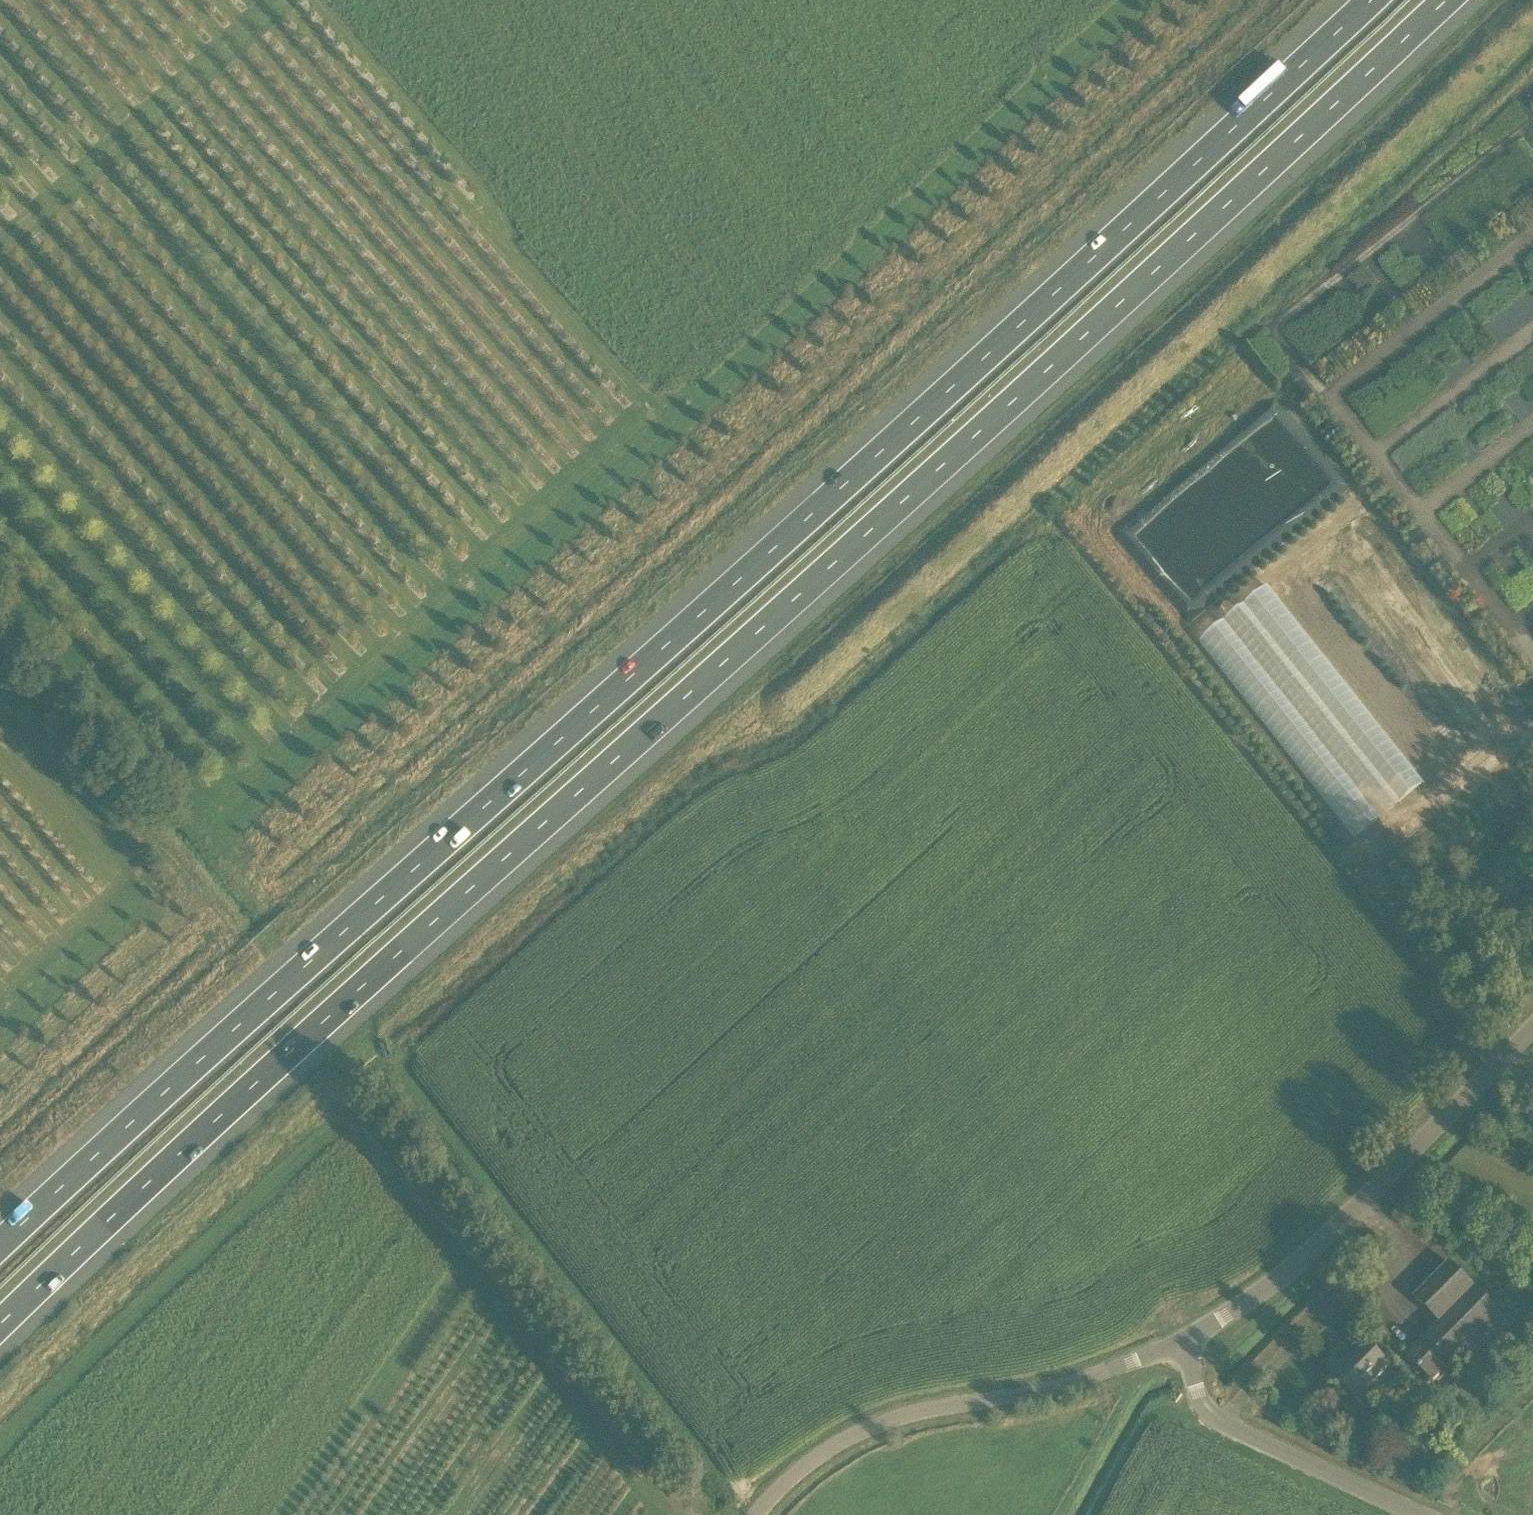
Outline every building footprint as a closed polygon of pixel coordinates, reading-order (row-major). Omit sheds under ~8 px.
[(1408,1357),(1413,1363),(1435,1384),(1467,1350),(1474,1356),(1507,1321),(1450,1264),(1415,1299),(1441,1324),(1408,1357)] [(1333,1376),(1357,1400),(1389,1367),(1366,1343),(1333,1376)]
